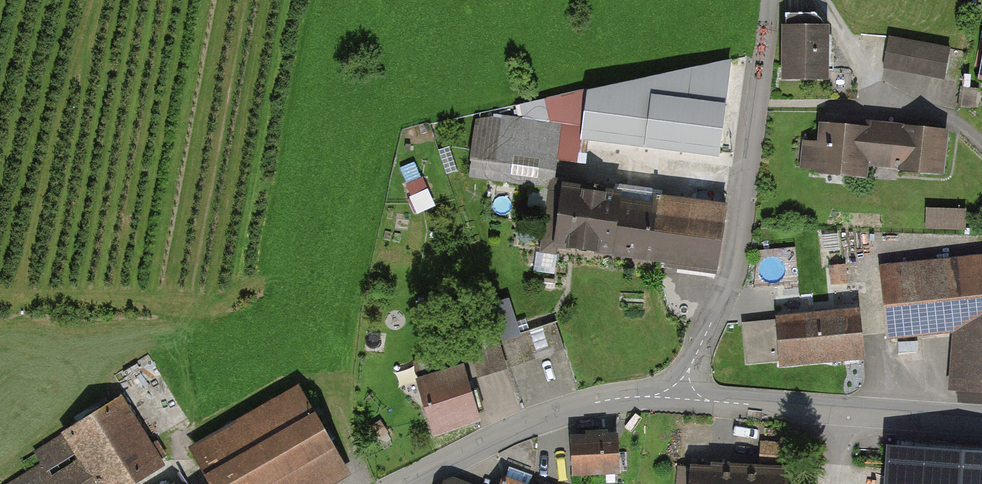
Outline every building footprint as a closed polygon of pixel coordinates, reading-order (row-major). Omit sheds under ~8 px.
[(825,76),(826,30),(782,28),(780,74),(825,76)] [(975,32),(969,82),(981,84),(981,33),(975,32)] [(953,43),(885,35),(881,67),(948,76),(953,43)] [(731,104),(643,93),(636,148),(724,159),(731,104)] [(577,166),(582,123),(473,111),(466,171),(548,180),(550,163),(577,166)] [(947,129),(810,117),(808,138),(797,137),(794,169),(859,174),(860,166),(881,168),(880,176),(943,182),(947,129)] [(716,206),(546,185),(538,249),(708,270),(716,206)] [(968,208),(923,206),(922,228),(967,230),(968,208)] [(886,266),(892,335),(956,332),(951,388),(981,391),(981,257),(886,266)] [(565,349),(556,322),(520,335),(508,300),(489,306),(511,368),(565,349)] [(863,361),(858,314),(772,323),(777,370),(863,361)] [(497,335),(467,344),(476,377),(493,372),(507,368),(497,335)] [(461,364),(417,378),(436,435),(479,422),(461,364)] [(56,433),(87,483),(121,483),(157,463),(118,397),(56,433)] [(299,401),(191,464),(202,483),(319,483),(340,472),(299,401)] [(618,434),(570,436),(572,476),(619,474),(618,434)] [(12,483),(81,483),(54,440),(32,454),(40,467),(12,483)] [(781,442),(761,441),(760,466),(780,467),(781,442)] [(888,445),(885,483),(981,483),(981,451),(888,445)] [(678,465),(677,483),(790,483),(791,468),(780,467),(760,466),(711,463),(710,467),(678,465)] [(489,472),(485,483),(519,483),(489,472)] [(442,475),(439,483),(464,483),(442,475)]
